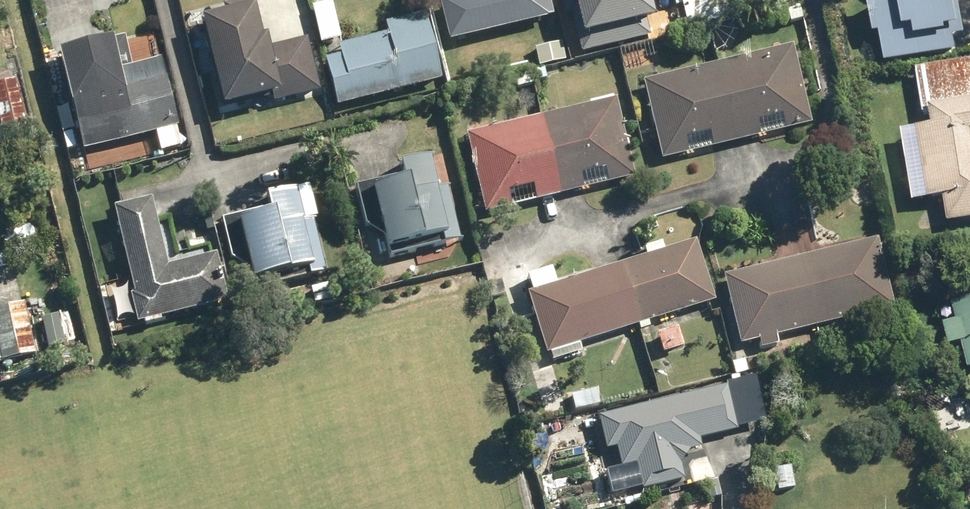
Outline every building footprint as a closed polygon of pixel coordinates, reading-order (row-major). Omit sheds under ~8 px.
[(437,5),(447,46),(556,18),(551,0),(457,0),(437,5)] [(876,37),(882,37),(886,64),(960,53),(957,38),(967,36),(962,0),(870,0),(876,37)] [(339,40),(328,3),(309,8),(319,46),(339,40)] [(273,97),(274,104),(321,94),(308,39),(265,49),(257,12),(201,25),(221,109),(273,97)] [(407,88),(408,91),(440,81),(421,19),(389,29),(391,36),(337,52),(339,57),(326,61),(340,108),(407,88)] [(125,40),(58,56),(81,154),(178,131),(161,61),(132,68),(125,40)] [(640,86),(660,162),(811,123),(792,47),(640,86)] [(915,71),(922,116),(933,114),(936,131),(904,136),(914,206),(946,201),(950,225),(969,222),(969,63),(915,71)] [(0,85),(0,131),(1,136),(25,130),(14,82),(0,85)] [(466,135),(485,217),(634,182),(615,100),(466,135)] [(400,178),(356,189),(366,228),(384,237),(388,252),(444,238),(446,246),(461,242),(448,189),(440,191),(431,158),(401,165),(406,184),(402,185),(400,178)] [(317,219),(309,189),(298,192),(306,222),(317,219)] [(266,211),(223,222),(233,261),(250,270),(254,285),(310,271),(312,279),(328,274),(314,221),(306,224),(306,222),(298,192),(297,190),(267,198),(272,217),(268,218),(266,211)] [(138,327),(228,305),(217,257),(167,270),(150,204),(113,213),(134,297),(130,298),(138,327)] [(696,241),(620,266),(639,326),(716,301),(696,241)] [(741,344),(892,309),(877,242),(726,276),(741,344)] [(578,346),(639,326),(620,266),(527,296),(546,357),(550,355),(553,363),(581,354),(578,346)] [(328,285),(310,289),(314,304),(332,299),(328,285)] [(953,349),(965,346),(969,369),(969,301),(955,304),(959,322),(947,325),(953,349)] [(24,306),(0,311),(0,366),(36,357),(24,306)] [(65,346),(58,317),(42,321),(49,350),(65,346)] [(684,350),(678,330),(656,337),(662,356),(684,350)] [(727,387),(598,419),(607,452),(616,450),(621,469),(636,466),(642,492),(684,481),(681,466),(690,452),(702,449),(700,441),(738,432),(727,387)] [(795,489),(790,467),(774,470),(778,493),(795,489)] [(722,498),(717,482),(706,485),(711,501),(722,498)]
